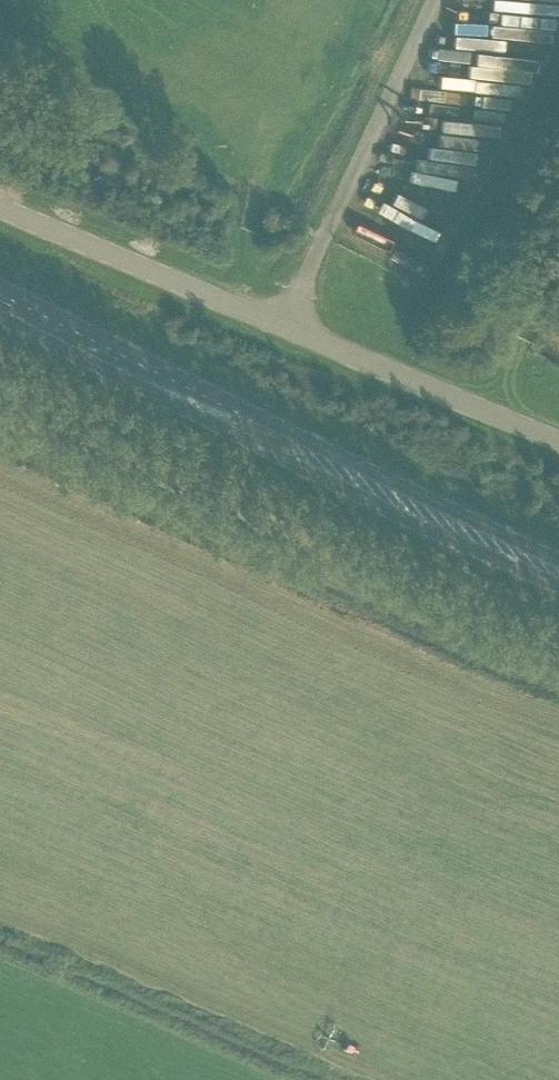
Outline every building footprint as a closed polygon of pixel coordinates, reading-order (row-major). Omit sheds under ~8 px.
[(401,196),(398,208),(454,226),(458,214),(401,196)]
